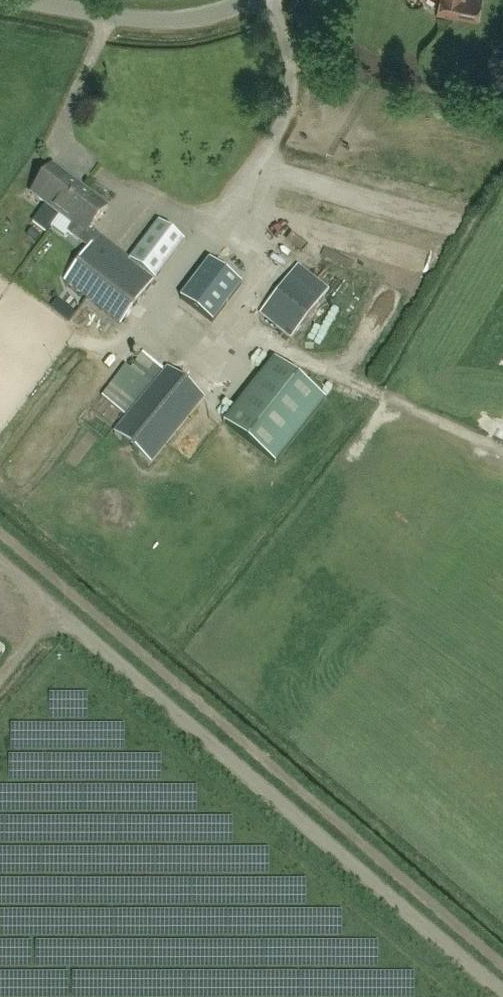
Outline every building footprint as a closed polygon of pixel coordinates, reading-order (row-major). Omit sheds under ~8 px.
[(439,12),(477,19),(481,0),(441,0),(439,12)] [(59,215),(80,187),(53,167),(32,194),(59,215)] [(80,187),(59,215),(75,226),(67,236),(87,252),(65,281),(121,324),(156,279),(185,241),(160,222),(130,260),(91,229),(107,208),(80,187)] [(210,260),(180,298),(212,323),(241,285),(210,260)] [(259,313),(291,339),(330,289),(298,264),(259,313)] [(126,416),(164,369),(144,352),(130,370),(125,366),(101,396),(126,416)] [(204,397),(168,368),(114,434),(150,463),(204,397)]
